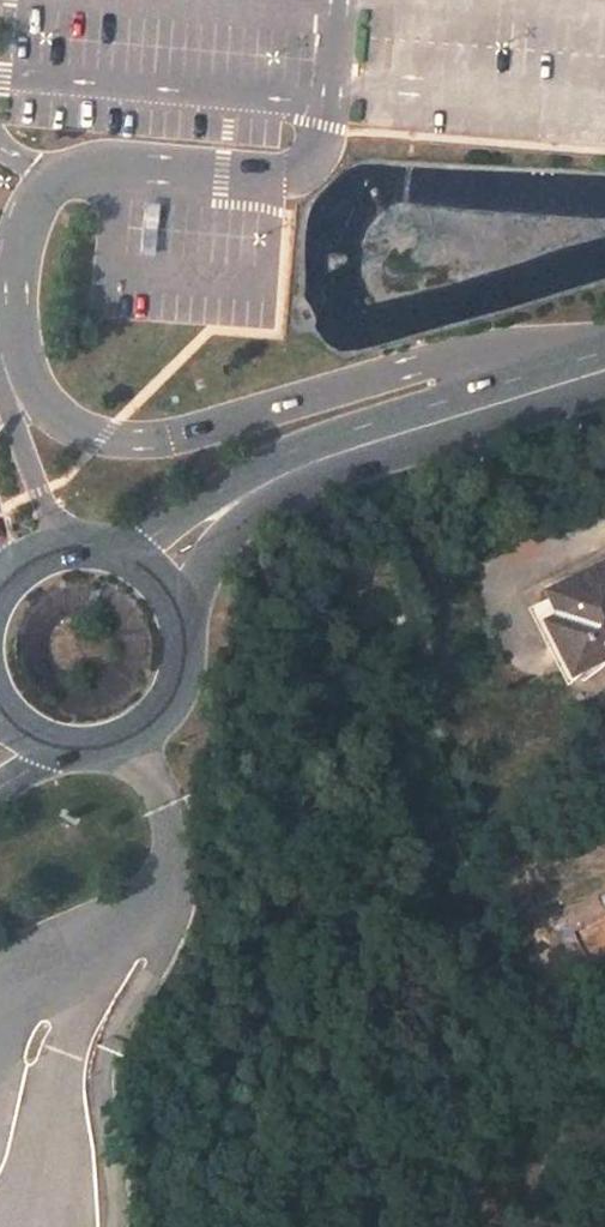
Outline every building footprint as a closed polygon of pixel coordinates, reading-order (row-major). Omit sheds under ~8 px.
[(540,622),(556,653),(579,642),(589,662),(604,653),(604,559),(589,567),(592,575),(550,596),(558,613),(540,622)] [(556,653),(566,672),(589,662),(579,642),(556,653)] [(604,799),(604,793),(574,809),(577,814),(604,799)]
